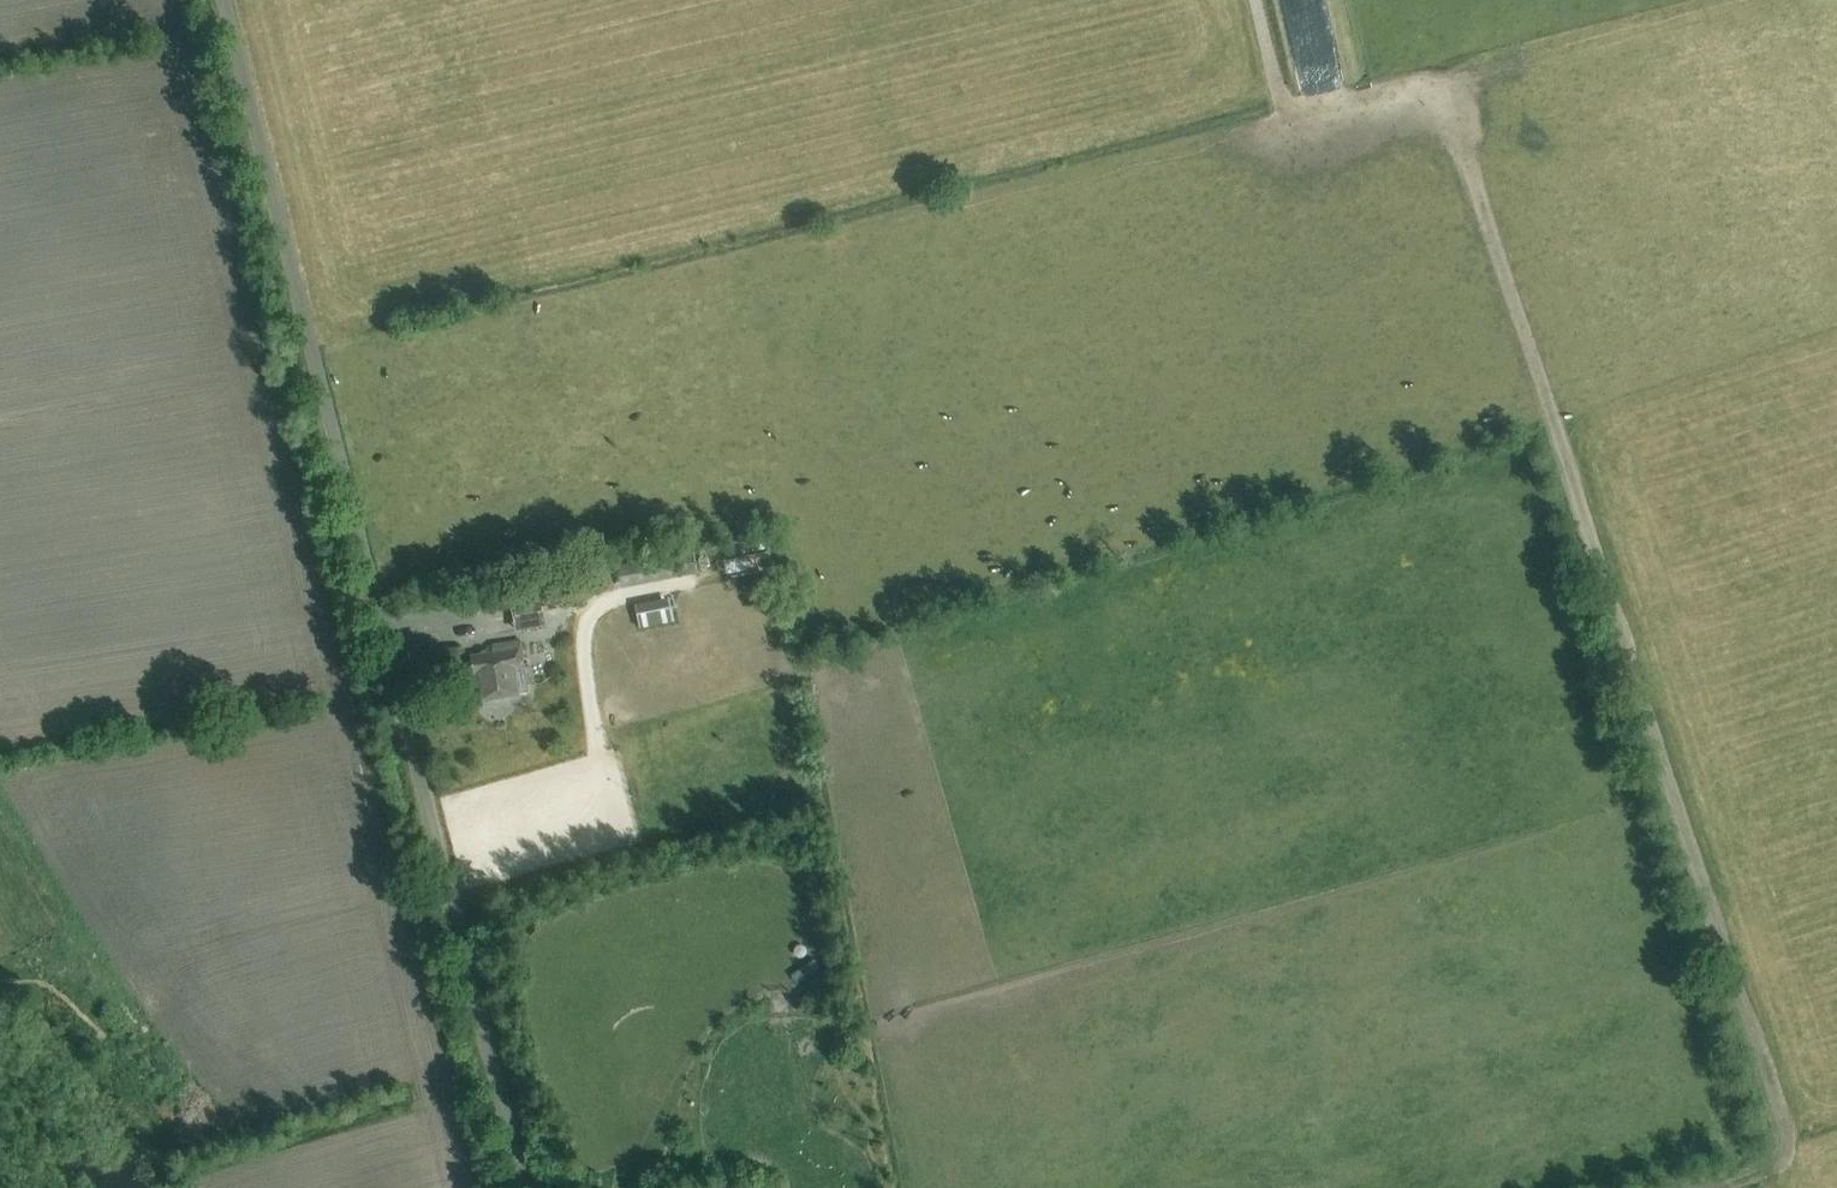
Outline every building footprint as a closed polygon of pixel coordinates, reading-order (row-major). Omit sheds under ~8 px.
[(694,550),(673,554),(617,565),(621,587),(698,572),(694,550)] [(516,615),(560,607),(555,582),(512,590),(516,615)] [(642,609),(645,624),(678,617),(675,602),(642,609)] [(496,653),(471,657),(474,675),(479,674),(483,699),(529,692),(524,659),(523,659),(521,642),(495,646),(496,653)]
